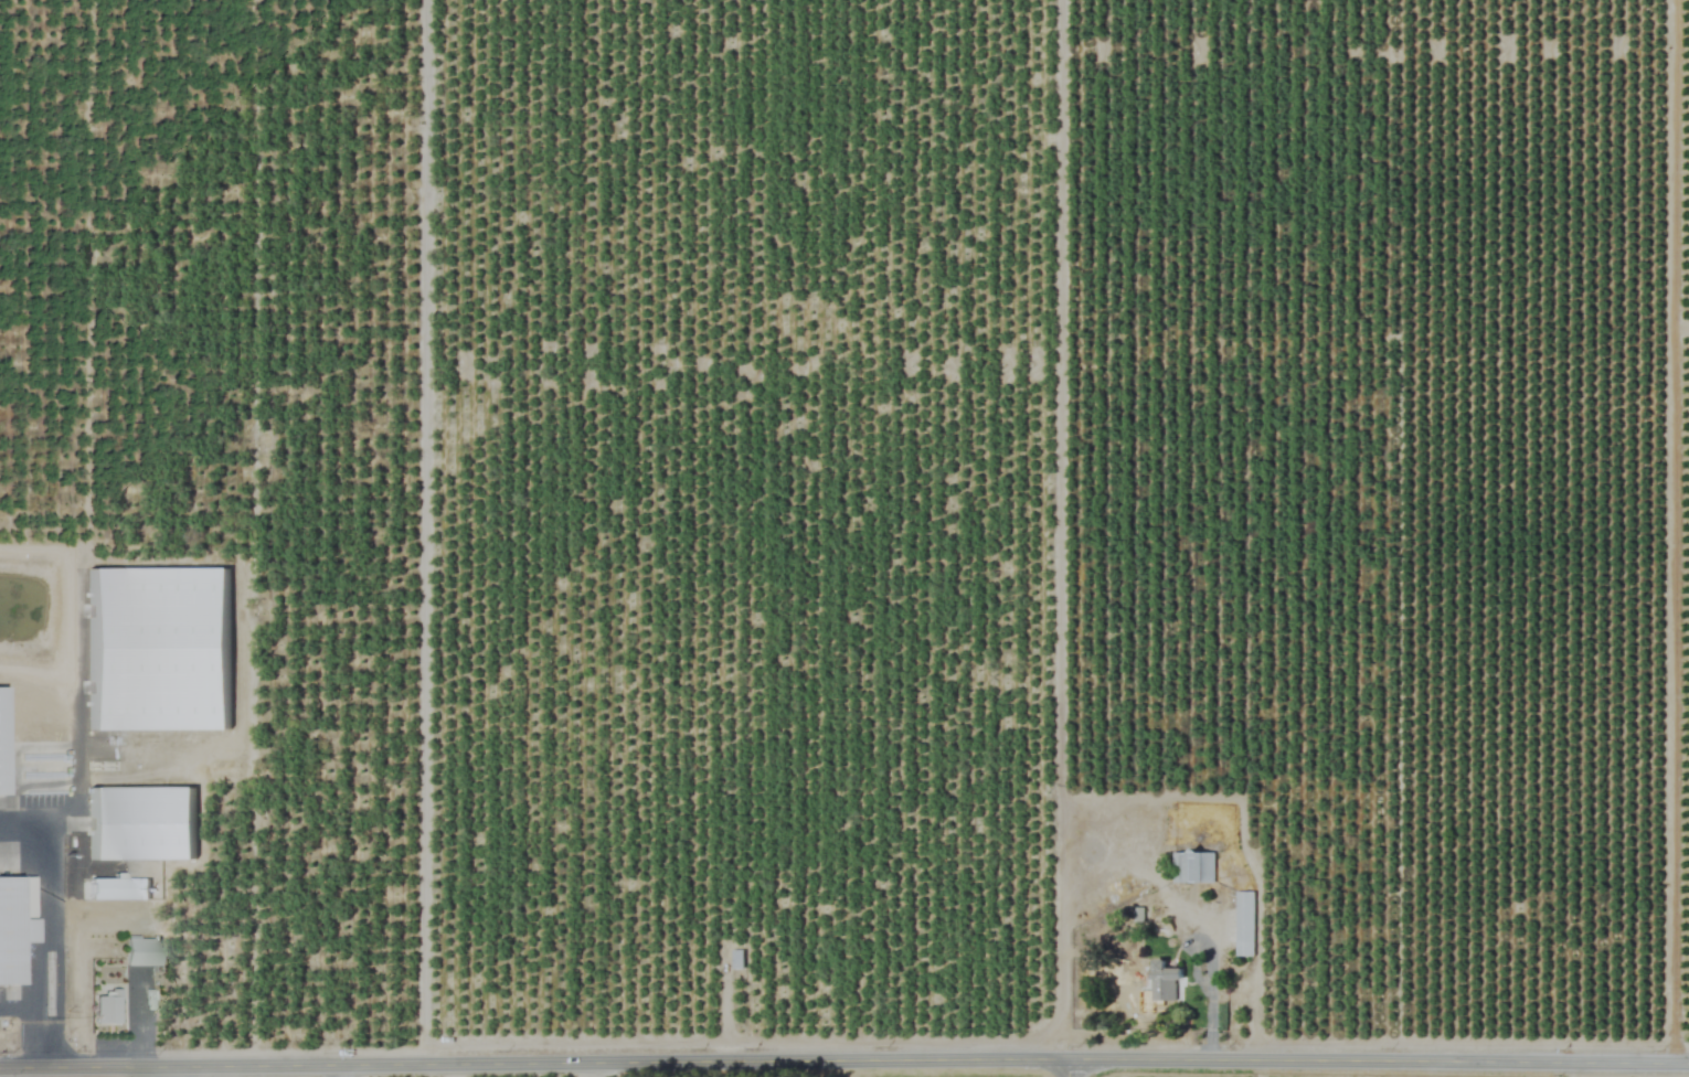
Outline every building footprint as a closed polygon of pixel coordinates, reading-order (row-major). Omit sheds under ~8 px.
[(193,861),(193,787),(86,788),(86,861),(193,861)] [(1214,884),(1214,852),(1172,852),(1172,884),(1214,884)] [(16,943),(31,943),(31,920),(16,920),(15,878),(0,878),(0,984),(16,984),(16,943)] [(1254,892),(1235,892),(1235,957),(1254,957),(1254,892)] [(124,965),(157,965),(157,937),(124,936),(124,965)] [(1151,1001),(1179,1001),(1179,968),(1164,968),(1164,961),(1151,961),(1151,1001)] [(118,1025),(118,992),(93,992),(93,1025),(118,1025)]
